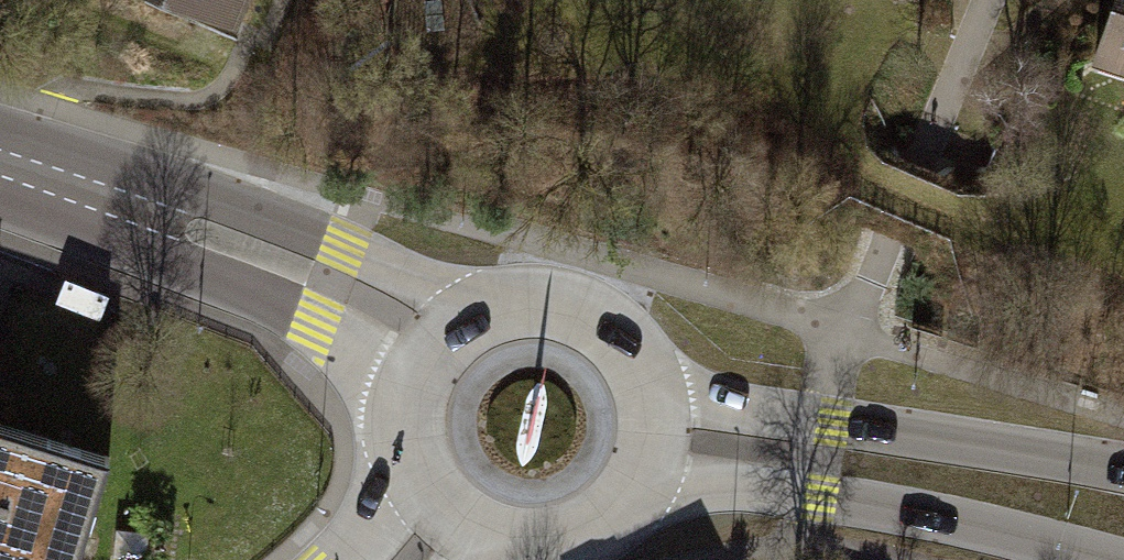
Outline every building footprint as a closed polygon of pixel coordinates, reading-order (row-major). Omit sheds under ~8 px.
[(228,19),(236,0),(182,0),(228,19)] [(1099,50),(1123,58),(1123,0),(1115,0),(1099,50)] [(0,422),(0,559),(96,559),(126,460),(0,422)]
